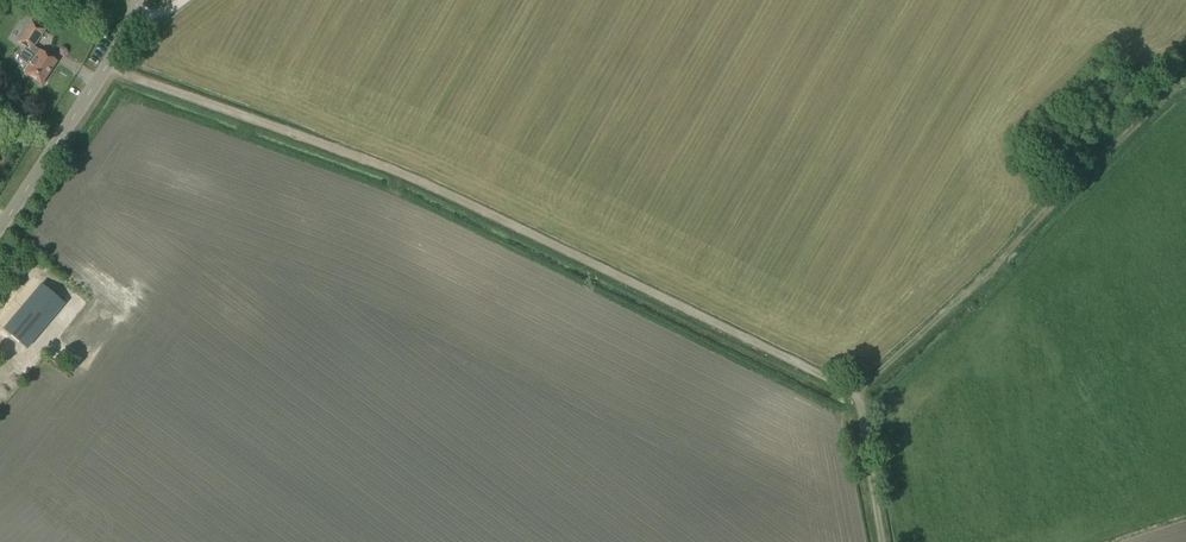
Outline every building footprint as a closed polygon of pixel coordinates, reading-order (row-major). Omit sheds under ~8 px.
[(56,61),(40,50),(34,46),(45,29),(32,20),(17,42),(25,48),(18,58),(27,63),(29,60),(32,62),(24,73),(41,84),(56,61)] [(43,285),(4,331),(26,349),(65,304),(43,285)]
